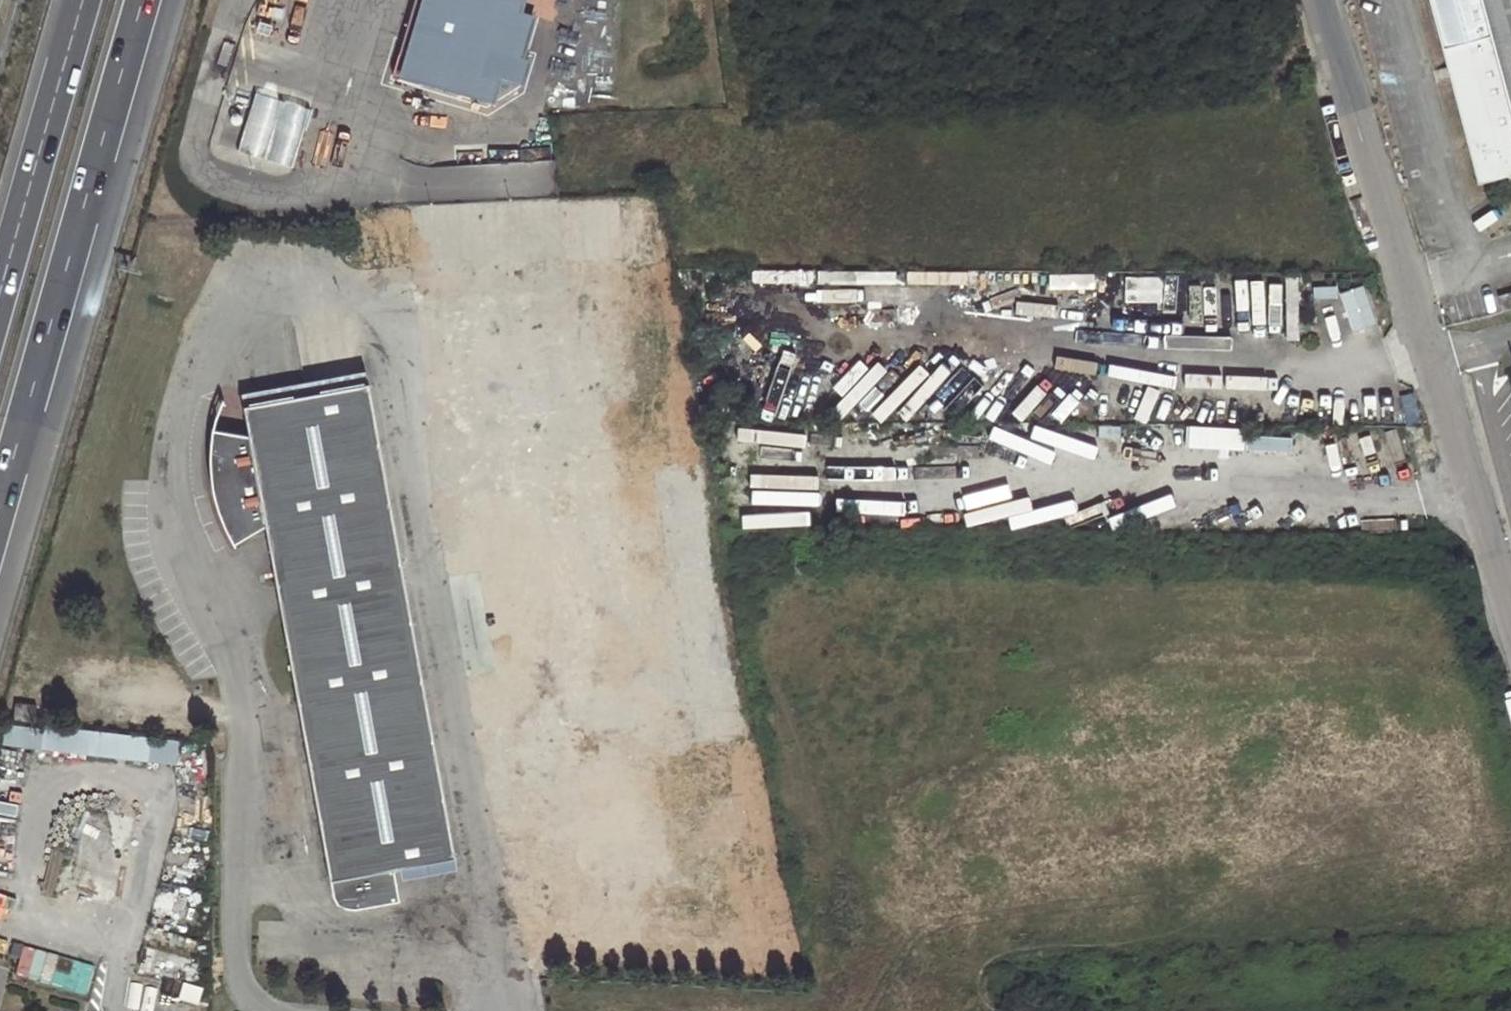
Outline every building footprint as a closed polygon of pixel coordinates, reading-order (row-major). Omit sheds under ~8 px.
[(408,42),(398,39),(390,66),(487,95),(495,71),(516,78),(524,52),(517,49),(529,8),(515,3),(516,0),(421,0),(408,42)] [(1477,183),(1510,174),(1510,0),(1428,0),(1477,183)] [(296,168),(314,108),(259,91),(240,151),(296,168)] [(630,201),(495,206),(497,266),(632,260),(630,201)] [(1496,295),(1501,309),(1510,307),(1510,291),(1496,295)] [(221,522),(224,529),(256,524),(321,878),(324,894),(328,901),(337,905),(346,906),(390,898),(384,866),(445,855),(357,382),(234,404),(239,434),(207,431),(207,449),(207,457),(208,466),(209,475),(210,484),(212,493),(215,503),(218,513),(221,522)] [(219,532),(226,544),(256,524),(224,529),(221,522),(218,513),(215,503),(212,493),(210,484),(209,475),(208,466),(207,457),(207,449),(207,431),(239,434),(212,403),(208,416),(205,430),(203,441),(202,459),(203,481),(205,490),(210,515),(219,532)] [(176,763),(179,744),(56,730),(54,750),(176,763)]
